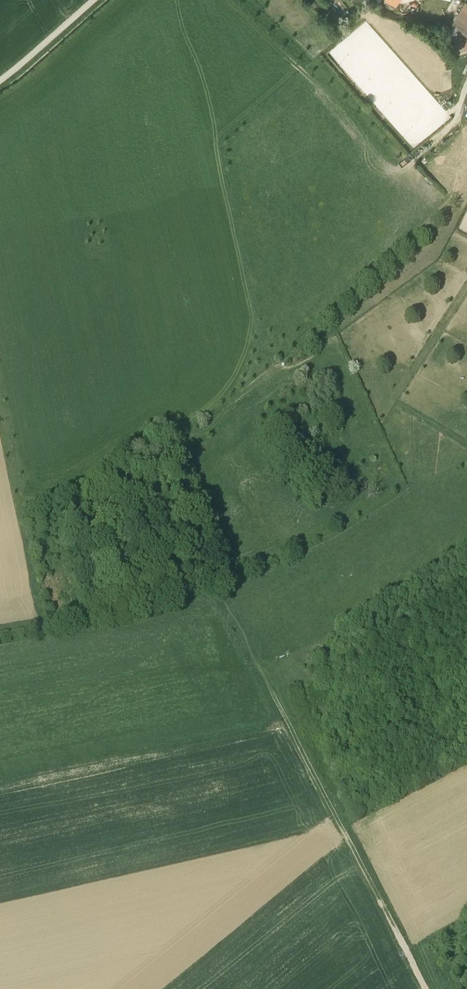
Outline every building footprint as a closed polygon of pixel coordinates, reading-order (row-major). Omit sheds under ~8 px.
[(465,0),(461,0),(450,25),(466,33),(466,1),(465,0)]
